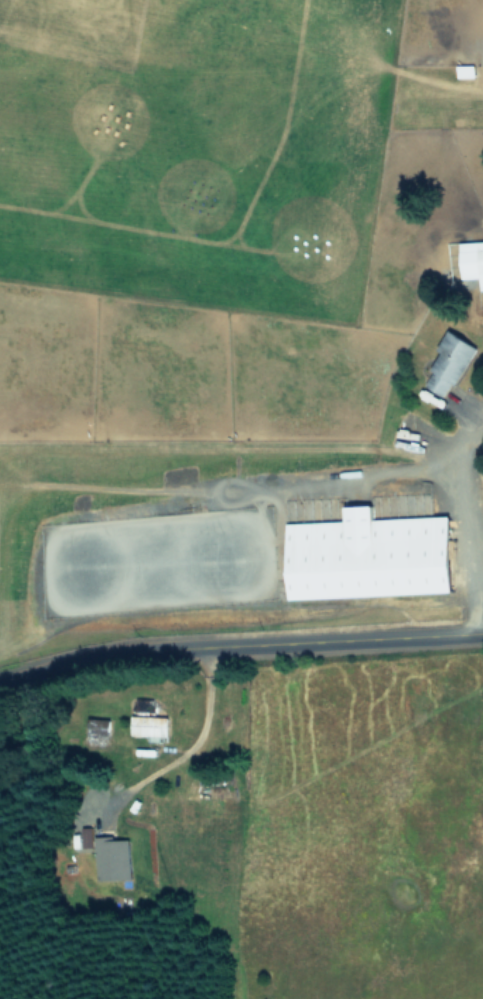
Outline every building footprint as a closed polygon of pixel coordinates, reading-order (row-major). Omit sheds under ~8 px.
[(479,276),(480,289),(482,289),(482,239),(459,241),(461,277),(479,276)] [(476,345),(451,331),(420,382),(445,397),(476,345)] [(287,597),(451,590),(448,515),(371,518),(371,504),(343,505),(343,519),(284,522),(287,597)] [(166,735),(167,715),(130,714),(129,734),(166,735)] [(96,879),(129,878),(129,838),(113,839),(113,835),(95,835),(96,879)]
